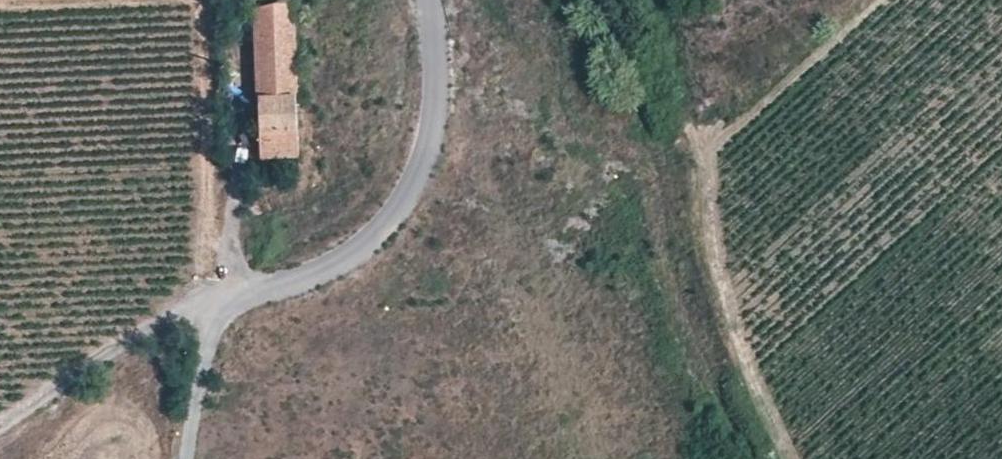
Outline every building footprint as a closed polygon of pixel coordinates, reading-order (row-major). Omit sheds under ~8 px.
[(255,7),(260,157),(297,156),(293,0),(284,0),(255,7)]
